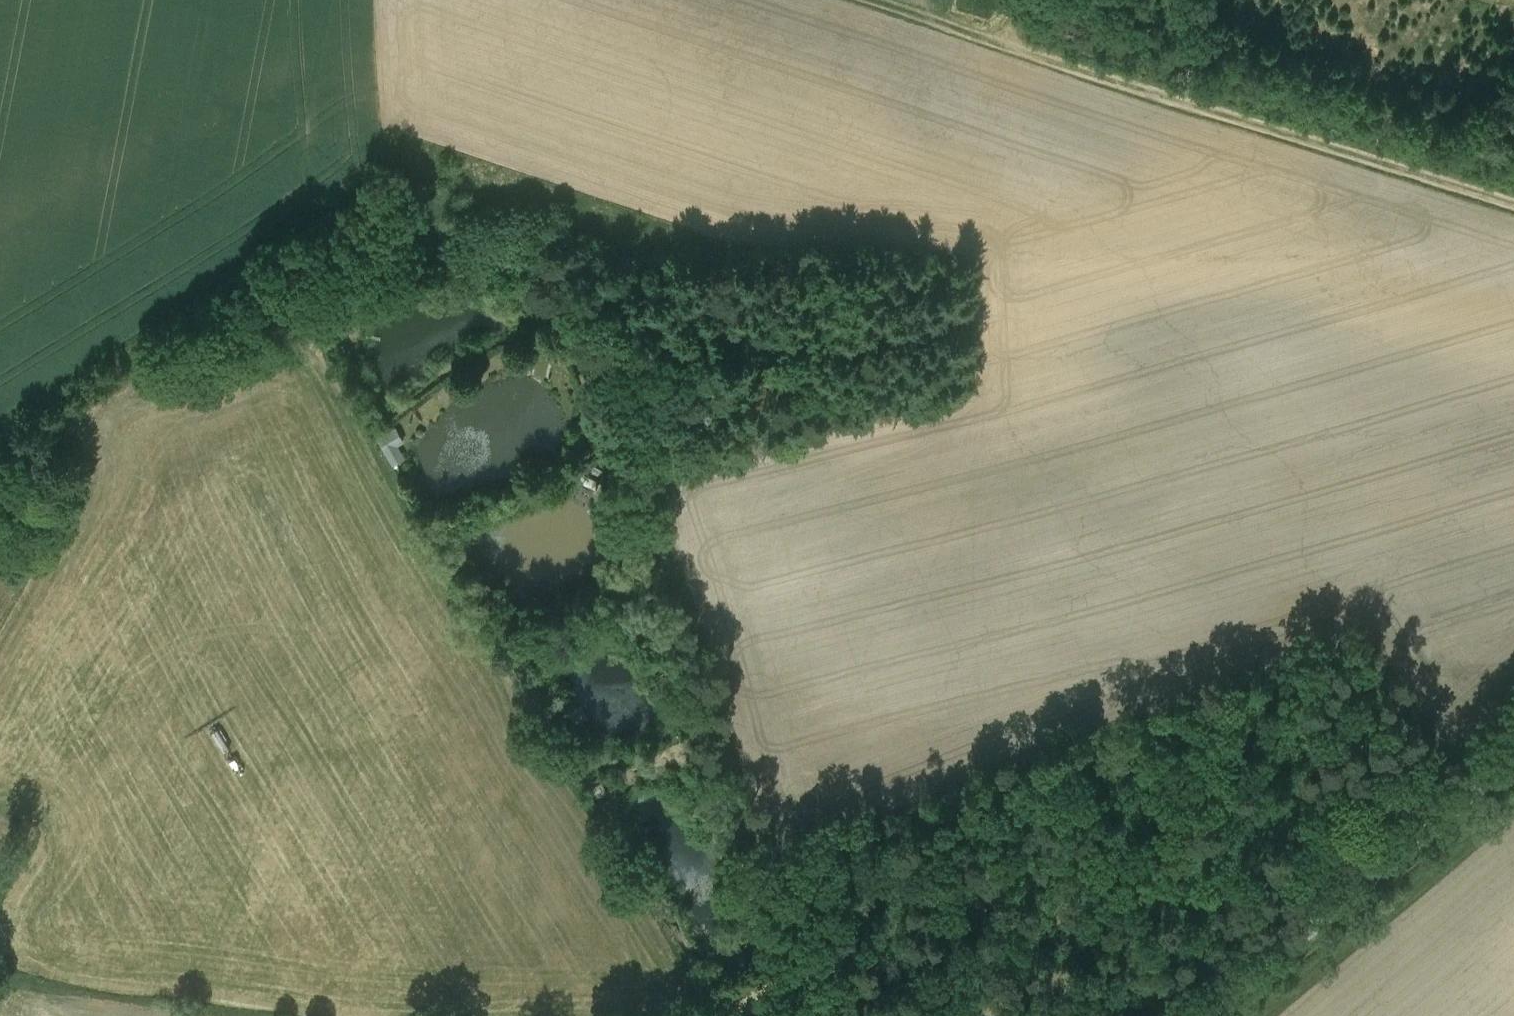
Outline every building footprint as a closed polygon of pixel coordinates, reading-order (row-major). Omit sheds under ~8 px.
[(378,433),(390,462),(403,456),(398,443),(402,441),(396,426),(378,433)]
